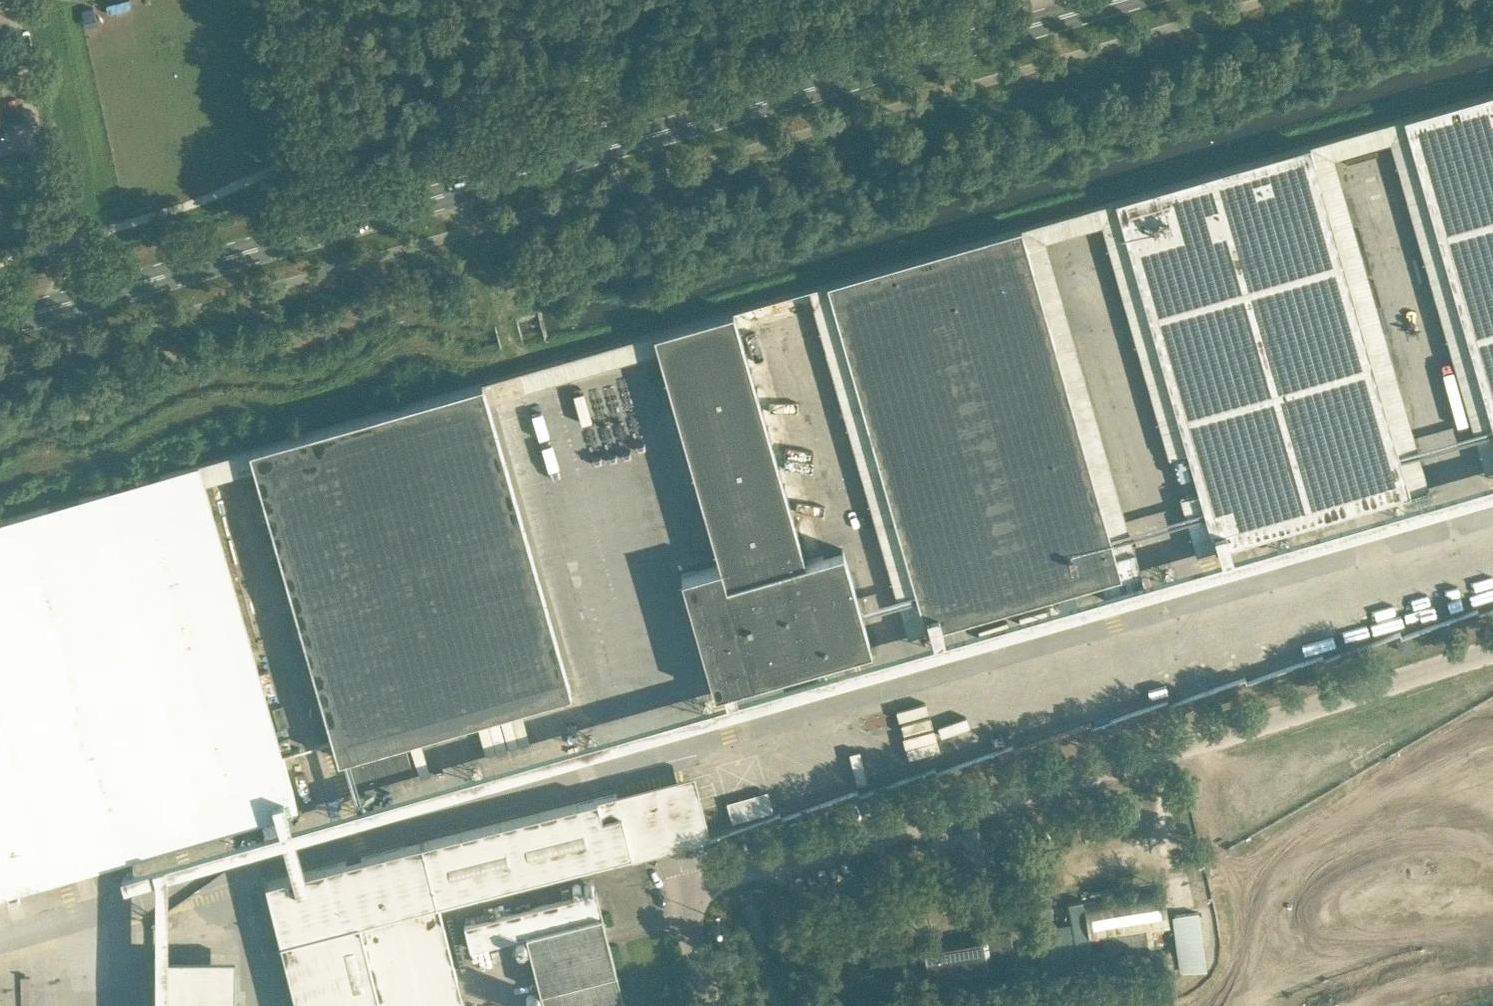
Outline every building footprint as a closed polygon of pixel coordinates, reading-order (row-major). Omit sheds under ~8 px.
[(92,3),(82,6),(86,25),(97,22),(92,3)] [(1404,117),(1492,427),(1492,91),(1404,117)] [(1310,144),(1116,200),(1188,452),(1199,492),(1215,548),(1216,548),(1217,548),(1218,547),(1229,544),(1284,529),(1410,493),(1310,144)] [(1022,227),(827,283),(926,631),(931,630),(941,627),(1101,581),(1104,592),(1106,600),(1146,589),(1143,580),(1140,569),(1134,549),(1114,554),(1022,227)] [(734,310),(654,332),(660,350),(660,351),(721,564),(681,575),(715,692),(724,690),(734,687),(754,681),(872,647),(866,628),(844,548),(823,554),(805,559),(734,310)] [(483,381),(250,448),(256,468),(333,739),(339,758),(572,691),(566,672),(483,381)] [(0,520),(0,895),(277,815),(287,812),(299,809),(293,790),(205,483),(199,463),(0,520)] [(1412,647),(1408,636),(1397,639),(1401,650),(1412,647)] [(298,1005),(465,1005),(438,901),(632,853),(632,852),(652,847),(641,807),(622,812),(617,793),(266,881),(298,1005)] [(1013,859),(1004,861),(1008,874),(1016,872),(1013,859)] [(1047,937),(1040,938),(1046,972),(1150,955),(1149,951),(1156,949),(1153,933),(1171,930),(1163,886),(1069,902),(1077,952),(1091,949),(1091,943),(1102,941),(1104,951),(1076,956),(1072,930),(1047,934),(1047,937)] [(527,934),(545,1005),(626,1005),(597,890),(465,924),(471,949),(527,934)] [(1199,912),(1173,916),(1180,973),(1206,969),(1199,912)] [(923,943),(930,983),(1010,969),(1006,951),(987,954),(983,933),(923,943)]
